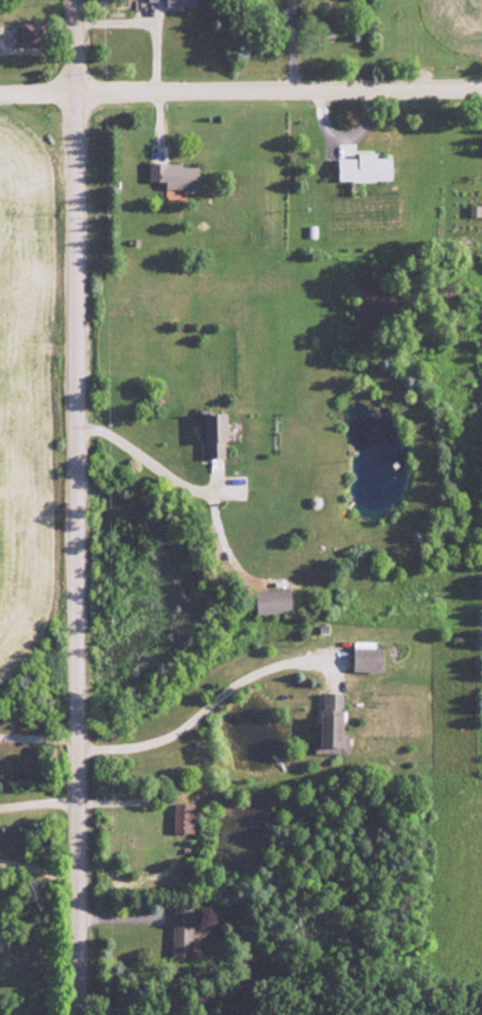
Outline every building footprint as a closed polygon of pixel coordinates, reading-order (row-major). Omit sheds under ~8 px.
[(42,23),(13,24),(14,45),(42,44),(42,23)] [(336,158),(337,181),(389,180),(389,158),(373,158),(373,153),(356,153),(356,158),(336,158)] [(196,164),(147,164),(147,181),(164,181),(164,188),(181,189),(181,193),(196,193),(196,164)] [(223,413),(202,413),(202,421),(198,422),(199,442),(204,442),(205,458),(224,458),(223,413)] [(254,615),(289,613),(288,589),(253,590),(254,615)] [(351,671),(380,672),(381,648),(372,648),(372,645),(351,644),(351,671)] [(341,693),(320,692),(320,726),(313,725),(312,753),(346,754),(347,735),(340,735),(341,693)] [(192,804),(172,803),(171,833),(192,833),(192,804)] [(170,955),(190,956),(191,908),(171,908),(170,955)]
